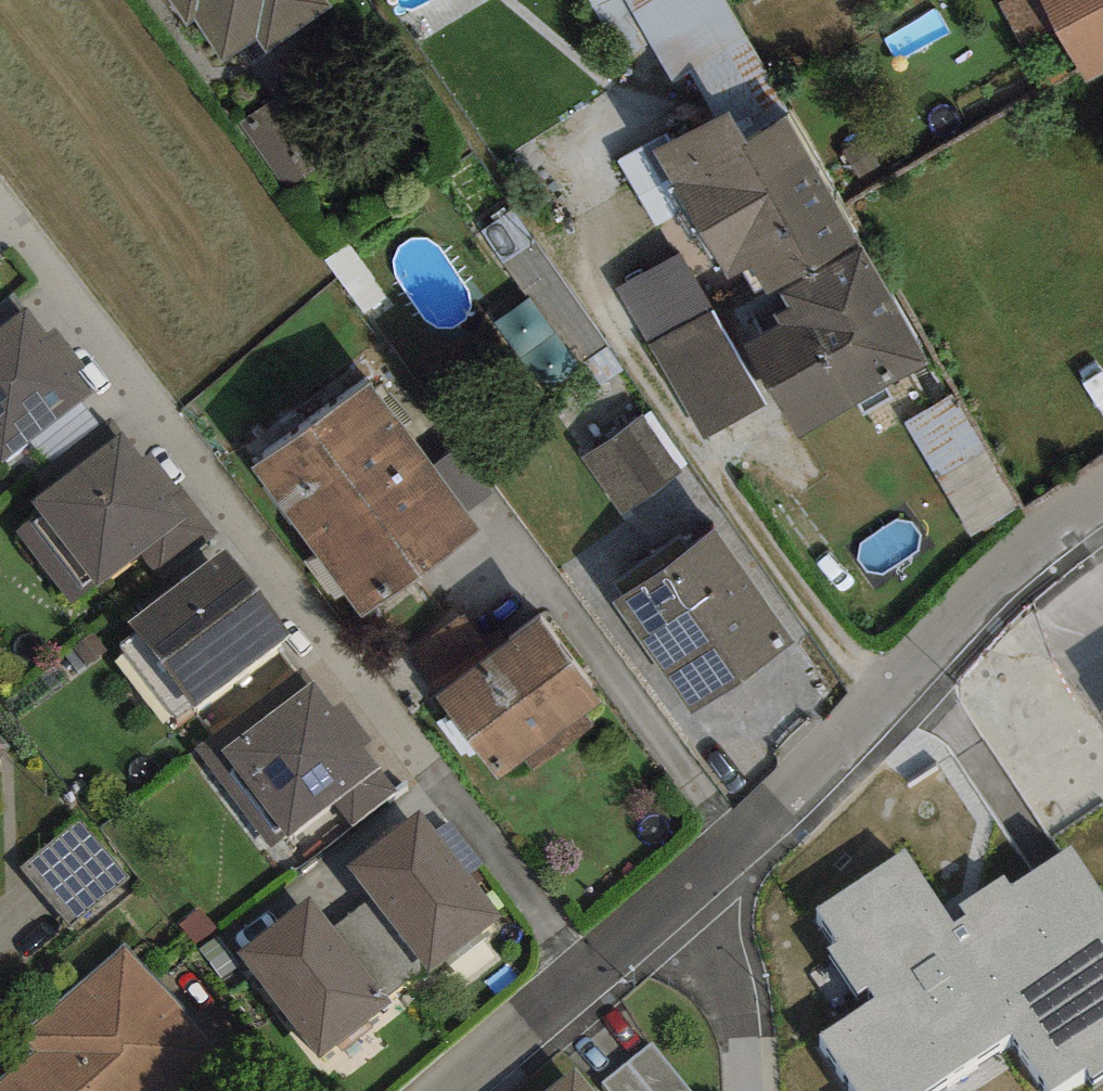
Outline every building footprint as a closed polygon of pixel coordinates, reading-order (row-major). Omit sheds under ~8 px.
[(187,24),(195,19),(225,63),(258,40),(268,54),(333,10),(326,0),(171,0),(187,24)] [(636,85),(662,71),(670,84),(690,73),(715,117),(727,110),(744,140),(790,113),(727,0),(588,0),(636,85)] [(996,1),(1019,47),(1054,30),(1077,76),(1083,87),(1102,76),(1102,0),(998,0),(996,1)] [(326,165),(278,95),(237,122),(285,192),(326,165)] [(862,245),(790,113),(744,140),(727,110),(715,117),(654,150),(725,279),(751,265),(768,296),(776,291),(862,245)] [(929,367),(862,245),(776,291),(786,308),(775,314),(781,324),(747,343),(799,438),(929,367)] [(766,403),(681,253),(619,288),(704,438),(766,403)] [(0,306),(0,463),(96,393),(80,371),(85,367),(55,326),(47,333),(28,308),(25,310),(15,296),(0,306)] [(479,532),(372,382),(252,467),(360,617),(479,532)] [(1019,506),(952,394),(904,423),(971,535),(1019,506)] [(689,465),(649,409),(582,456),(622,512),(689,465)] [(142,459),(109,417),(31,477),(42,491),(29,501),(39,515),(15,534),(70,605),(140,551),(161,578),(218,534),(179,483),(174,486),(149,454),(142,459)] [(715,530),(613,602),(693,714),(795,642),(715,530)] [(291,634),(224,548),(129,621),(196,707),(291,634)] [(463,613),(410,650),(498,775),(523,757),(533,771),(594,728),(586,716),(604,703),(541,612),(489,649),(463,613)] [(396,791),(303,665),(190,748),(266,851),(334,800),(352,824),(396,791)] [(9,749),(0,740),(0,759),(9,749)] [(499,916),(417,811),(347,865),(372,897),(425,965),(429,970),(499,916)] [(127,877),(80,820),(19,871),(66,927),(127,877)] [(815,907),(837,940),(827,947),(857,993),(868,986),(874,995),(817,1033),(856,1090),(924,1090),(1012,1034),(1049,1090),(1055,1090),(1088,1069),(1093,1076),(1102,1069),(1102,892),(1072,845),(1012,885),(1005,874),(958,905),(966,916),(956,923),(906,848),(815,907)] [(372,897),(332,928),(386,996),(425,965),(372,897)] [(332,928),(310,899),(238,954),(320,1059),(391,1004),(386,996),(332,928)] [(0,1085),(0,1090),(180,1090),(220,1058),(127,948),(22,1036),(37,1055),(0,1085)] [(649,1043),(604,1083),(611,1090),(692,1090),(649,1043)] [(549,1090),(595,1090),(576,1068),(549,1090)]
